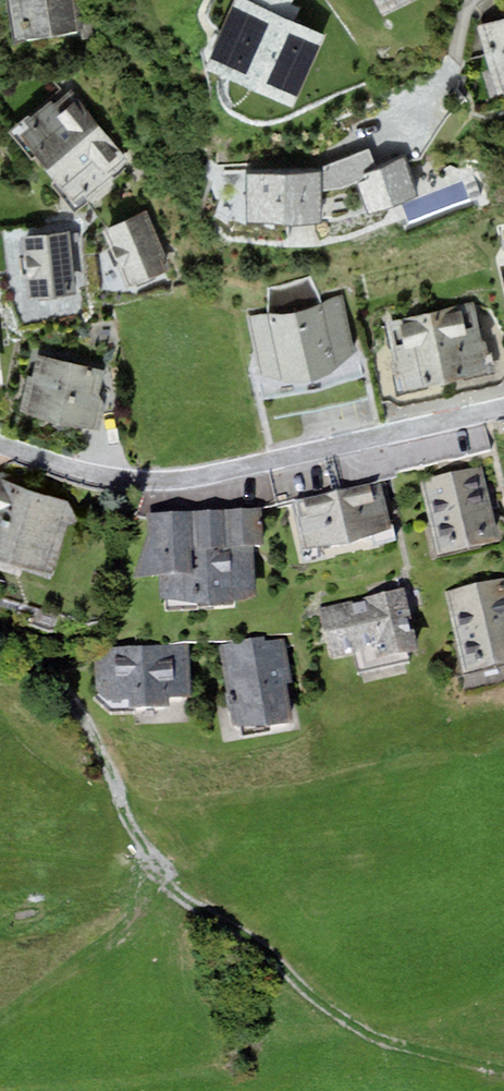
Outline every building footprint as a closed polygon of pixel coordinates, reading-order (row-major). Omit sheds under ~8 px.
[(21,38),(84,29),(80,0),(15,0),(21,38)] [(211,66),(292,101),(319,39),(280,22),(289,0),(240,0),(211,66)] [(388,11),(407,0),(382,0),(388,11)] [(480,25),(502,90),(503,89),(503,17),(480,25)] [(73,87),(17,128),(80,211),(135,170),(73,87)] [(370,155),(317,179),(317,190),(341,186),(356,179),(371,211),(417,194),(405,162),(380,175),(370,155)] [(317,175),(250,177),(251,219),(318,217),(317,190),(317,179),(317,175)] [(150,213),(104,230),(125,287),(171,269),(150,213)] [(73,231),(24,235),(29,295),(78,291),(73,231)] [(343,294),(246,314),(257,367),(288,375),(329,367),(354,348),(343,294)] [(478,296),(384,320),(402,390),(496,367),(478,296)] [(110,369),(45,353),(31,407),(97,423),(110,369)] [(0,457),(0,506),(12,510),(2,539),(76,563),(100,491),(0,457)] [(481,473),(425,486),(443,561),(498,548),(481,473)] [(378,492),(296,511),(306,552),(349,553),(387,534),(378,492)] [(258,514),(148,517),(148,543),(136,579),(161,578),(162,600),(249,597),(248,547),(259,547),(258,514)] [(450,598),(468,676),(503,668),(503,586),(450,598)] [(402,596),(323,613),(333,660),(355,655),(358,666),(414,654),(402,596)] [(263,644),(222,651),(236,731),(294,721),(280,647),(264,649),(263,644)] [(188,646),(95,649),(96,694),(111,704),(131,703),(131,711),(170,710),(170,696),(190,696),(188,646)]
